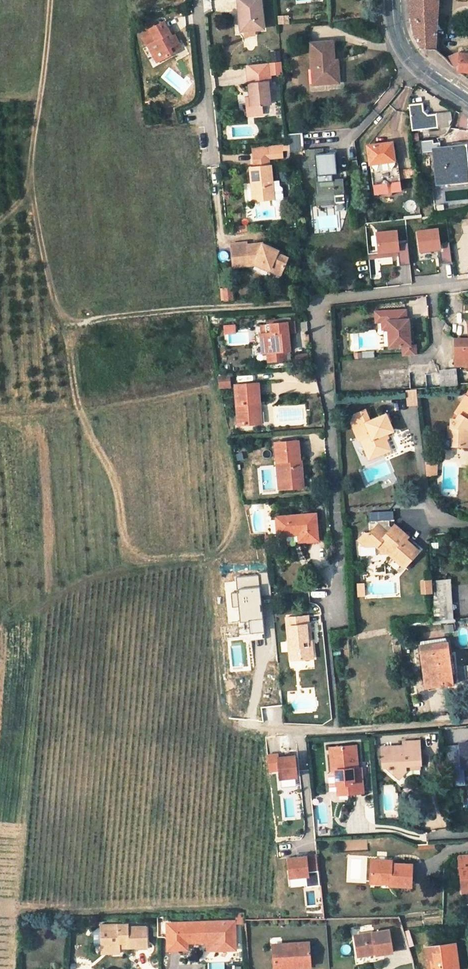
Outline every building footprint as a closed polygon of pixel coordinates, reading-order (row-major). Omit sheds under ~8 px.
[(261,0),(239,0),(240,16),(242,16),(243,31),(263,29),(261,0)] [(411,19),(413,27),(414,35),(421,49),(436,49),(439,0),(410,0),(411,19)] [(164,21),(150,29),(157,41),(151,44),(161,61),(173,54),(172,52),(170,48),(179,43),(174,35),(172,36),(170,33),(164,21)] [(333,41),(311,43),(313,68),(316,68),(317,84),(339,82),(337,62),(334,62),(333,41)] [(170,48),(172,52),(181,47),(179,43),(170,48)] [(161,61),(151,44),(148,45),(158,63),(161,61)] [(460,53),(446,58),(459,71),(467,72),(467,53),(460,53)] [(252,107),(247,107),(248,116),(263,114),(262,106),(272,105),(269,82),(272,82),(270,63),(247,65),(251,98),(252,107)] [(412,131),(438,127),(437,114),(429,115),(423,111),(422,103),(409,104),(412,131)] [(447,113),(437,114),(438,127),(448,126),(448,120),(451,119),(451,112),(447,113)] [(302,133),(288,134),(289,150),(302,149),(303,147),(302,133)] [(433,140),(422,141),(423,153),(434,152),(438,184),(467,181),(463,145),(441,148),(441,142),(433,143),(433,140)] [(392,143),(368,146),(370,163),(394,160),(392,143)] [(322,149),(307,151),(307,157),(303,157),(305,177),(316,176),(318,195),(316,196),(317,204),(335,202),(334,195),(343,194),(342,180),(333,180),(333,174),(337,174),(335,152),(322,153),(322,149)] [(268,151),(253,152),(254,167),(269,165),(268,151)] [(273,186),(271,165),(269,165),(254,167),(250,167),(251,183),(253,182),(255,201),(270,200),(274,199),(273,186)] [(400,183),(372,186),(373,194),(400,191),(400,183)] [(282,205),(281,188),(278,186),(273,186),(274,199),(270,200),(271,204),(274,206),(282,205)] [(344,202),(343,194),(334,195),(335,202),(344,202)] [(441,252),(442,262),(450,261),(448,229),(417,230),(418,253),(441,252)] [(262,244),(247,246),(247,245),(246,243),(230,245),(230,247),(232,263),(245,262),(246,265),(254,264),(255,261),(260,263),(270,268),(268,270),(278,275),(287,258),(271,250),(267,248),(268,247),(262,244)] [(253,265),(267,272),(268,270),(270,268),(260,263),(255,261),(254,264),(253,265)] [(225,300),(232,299),(231,288),(224,289),(225,300)] [(404,311),(374,313),(375,323),(381,323),(387,322),(388,330),(389,347),(402,346),(403,356),(416,355),(415,345),(410,345),(408,320),(405,320),(404,311)] [(288,333),(287,322),(265,324),(266,333),(261,334),(262,344),(265,344),(266,352),(268,352),(269,362),(283,361),(283,354),(286,351),(290,350),(288,333)] [(455,339),(457,366),(467,365),(467,338),(465,338),(455,339)] [(335,394),(411,388),(409,367),(334,373),(335,394)] [(440,387),(457,386),(456,369),(439,370),(440,387)] [(231,386),(229,375),(218,375),(220,386),(231,386)] [(259,384),(236,385),(238,425),(257,424),(255,403),(260,403),(259,384)] [(417,390),(408,390),(409,405),(419,404),(417,390)] [(457,414),(458,415),(457,418),(457,421),(451,421),(451,428),(447,428),(447,429),(447,439),(452,439),(452,446),(467,447),(467,428),(466,428),(466,425),(467,422),(467,392),(457,414)] [(370,434),(365,423),(370,421),(366,410),(354,414),(351,422),(358,439),(361,439),(360,438),(370,434)] [(370,421),(365,423),(370,434),(360,438),(361,439),(364,447),(367,446),(371,457),(390,450),(386,440),(384,435),(387,434),(393,431),(391,426),(387,415),(380,417),(370,421)] [(298,442),(276,443),(277,462),(280,461),(281,480),(289,479),(289,488),(301,487),(301,479),(303,478),(301,459),(299,459),(298,442)] [(279,489),(289,488),(289,479),(281,480),(280,461),(277,462),(279,489)] [(435,474),(435,470),(428,471),(427,463),(425,463),(426,475),(435,474)] [(389,521),(394,520),(393,512),(369,513),(369,522),(377,521),(389,521)] [(315,513),(277,517),(278,535),(299,534),(299,542),(318,540),(315,513)] [(377,521),(377,526),(387,535),(392,528),(389,526),(389,521),(377,521)] [(392,528),(387,535),(377,526),(371,534),(365,533),(364,533),(357,541),(365,548),(374,545),(380,550),(380,553),(388,553),(404,567),(405,566),(409,561),(418,551),(406,540),(408,537),(394,525),(392,528)] [(365,548),(360,549),(362,558),(377,555),(374,545),(365,548)] [(264,575),(241,577),(242,586),(239,587),(242,620),(245,620),(246,632),(255,631),(256,643),(273,641),(272,629),(268,630),(264,575)] [(454,619),(450,579),(433,580),(435,621),(454,619)] [(431,581),(423,581),(423,593),(432,592),(431,581)] [(309,615),(287,618),(291,660),(310,659),(308,640),(312,640),(311,623),(310,624),(309,615)] [(447,641),(420,645),(424,673),(426,672),(428,686),(443,684),(443,686),(444,686),(453,685),(447,641)] [(467,679),(467,665),(458,667),(460,680),(467,679)] [(403,744),(381,745),(382,765),(386,765),(392,777),(405,768),(404,764),(420,762),(419,739),(403,740),(403,744)] [(459,744),(460,745),(461,762),(454,763),(456,786),(466,785),(464,767),(467,767),(467,743),(459,744)] [(329,747),(331,770),(334,770),(336,793),(363,791),(361,766),(357,767),(355,745),(329,747)] [(461,762),(460,745),(445,746),(447,763),(454,763),(461,762)] [(277,754),(266,755),(268,771),(278,770),(279,779),(296,777),(294,756),(277,757),(277,754)] [(336,793),(334,770),(331,770),(330,770),(326,774),(328,790),(332,794),(336,793)] [(417,832),(420,825),(407,819),(404,826),(417,832)] [(316,854),(287,857),(289,876),(308,874),(308,871),(318,870),(316,854)] [(392,861),(372,860),(371,880),(389,881),(389,884),(411,885),(412,865),(392,864),(392,861)] [(234,921),(206,922),(206,944),(206,950),(235,949),(234,921)] [(206,944),(206,922),(168,923),(169,949),(183,949),(182,945),(187,945),(206,944)] [(128,925),(100,927),(101,946),(110,945),(110,949),(120,949),(119,948),(119,943),(128,943),(128,947),(147,947),(146,927),(128,928),(128,925)] [(408,946),(413,945),(408,930),(404,932),(408,946)] [(390,931),(355,936),(358,955),(375,952),(376,956),(393,953),(390,931)] [(309,943),(272,944),(274,966),(291,965),(291,968),(311,966),(309,943)] [(425,948),(429,968),(459,968),(455,944),(425,948)] [(120,954),(120,949),(110,949),(110,945),(101,946),(101,955),(120,954)] [(414,963),(418,962),(414,949),(409,950),(414,963)]
